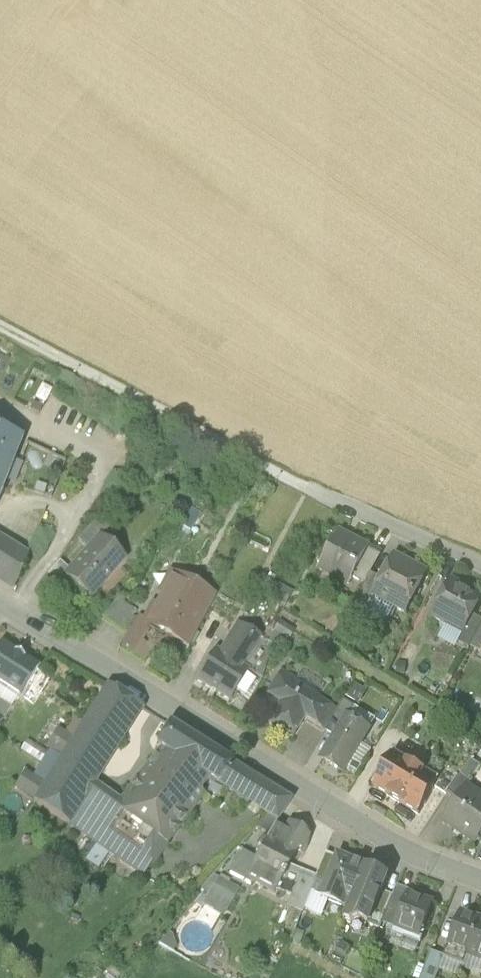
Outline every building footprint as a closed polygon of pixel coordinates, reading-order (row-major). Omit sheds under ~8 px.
[(22,442),(0,432),(0,497),(22,442)] [(124,559),(101,539),(112,527),(100,517),(78,542),(88,552),(70,573),(59,563),(47,578),(58,587),(65,579),(89,600),(124,559)] [(369,551),(340,535),(320,573),(349,588),(353,581),(367,554),(369,551)] [(13,594),(28,556),(0,539),(0,586),(13,594)] [(372,577),(380,561),(367,554),(353,581),(366,588),(372,577)] [(428,576),(395,559),(382,583),(383,584),(367,615),(384,624),(389,623),(396,610),(407,616),(428,576)] [(382,583),(372,577),(366,588),(355,609),(367,615),(383,584),(382,583)] [(173,578),(147,624),(140,619),(120,650),(142,664),(150,652),(139,645),(150,627),(188,649),(214,602),(173,578)] [(480,607),(480,599),(452,583),(432,619),(464,636),(465,636),(475,619),(480,607)] [(102,619),(124,634),(137,614),(118,600),(102,619)] [(475,619),(465,636),(464,636),(459,646),(470,653),(471,650),(480,632),(480,622),(475,619)] [(197,681),(230,701),(248,673),(262,682),(272,648),(238,627),(230,640),(231,641),(222,656),(215,651),(197,681)] [(471,650),(480,655),(480,632),(471,650)] [(3,721),(18,697),(20,697),(38,670),(0,646),(0,718),(3,721)] [(326,733),(337,714),(293,688),(296,684),(280,674),(261,706),(273,714),(267,725),(279,732),(280,729),(285,732),(284,735),(293,740),(305,721),(325,734),(326,733)] [(70,826),(143,877),(166,847),(115,810),(116,809),(91,792),(143,709),(107,687),(33,804),(69,827),(70,826)] [(337,714),(326,733),(336,739),(348,718),(349,719),(364,694),(352,688),(337,714)] [(349,719),(348,718),(336,739),(323,761),(343,774),(369,730),(349,719)] [(170,726),(156,747),(161,750),(209,780),(255,810),(267,817),(277,824),(290,803),(268,788),(170,726)] [(161,750),(116,809),(115,810),(166,847),(205,796),(200,793),(209,780),(161,750)] [(426,775),(394,755),(373,789),(420,817),(440,783),(438,782),(447,768),(435,761),(426,775)] [(467,788),(480,768),(480,767),(471,761),(459,778),(448,795),(458,801),(467,788)] [(446,797),(448,795),(459,778),(449,771),(436,791),(446,797)] [(467,788),(458,801),(444,823),(475,844),(480,836),(480,798),(467,788)] [(277,824),(267,817),(256,830),(265,835),(257,847),(262,850),(274,829),(275,830),(277,824)] [(275,830),(274,829),(262,850),(256,861),(242,853),(229,875),(251,887),(253,883),(274,894),(275,892),(287,897),(297,872),(289,868),(298,852),(305,855),(312,837),(288,824),(282,834),(275,830)] [(316,879),(302,913),(321,920),(328,902),(344,908),(348,899),(353,901),(354,902),(367,870),(338,858),(338,859),(326,854),(316,879)] [(389,878),(367,870),(354,902),(353,901),(344,923),(353,927),(350,935),(364,940),(369,927),(383,893),(389,878)] [(302,913),(316,879),(297,872),(287,897),(290,899),(286,909),(301,915),(302,913)] [(238,892),(218,881),(204,906),(224,917),(238,892)] [(408,896),(410,893),(398,888),(394,898),(389,910),(400,915),(408,896)] [(389,910),(394,898),(383,893),(369,927),(380,931),(389,910)] [(434,906),(408,896),(400,915),(392,936),(404,941),(401,949),(416,955),(420,946),(421,947),(423,940),(421,939),(434,906)] [(480,922),(460,915),(444,959),(445,959),(445,960),(457,965),(464,967),(463,970),(480,977),(480,961),(467,956),(480,922)] [(480,922),(467,956),(480,961),(480,922)] [(444,959),(431,954),(422,977),(438,977),(439,975),(446,977),(453,977),(457,965),(445,960),(445,959),(444,959)]
